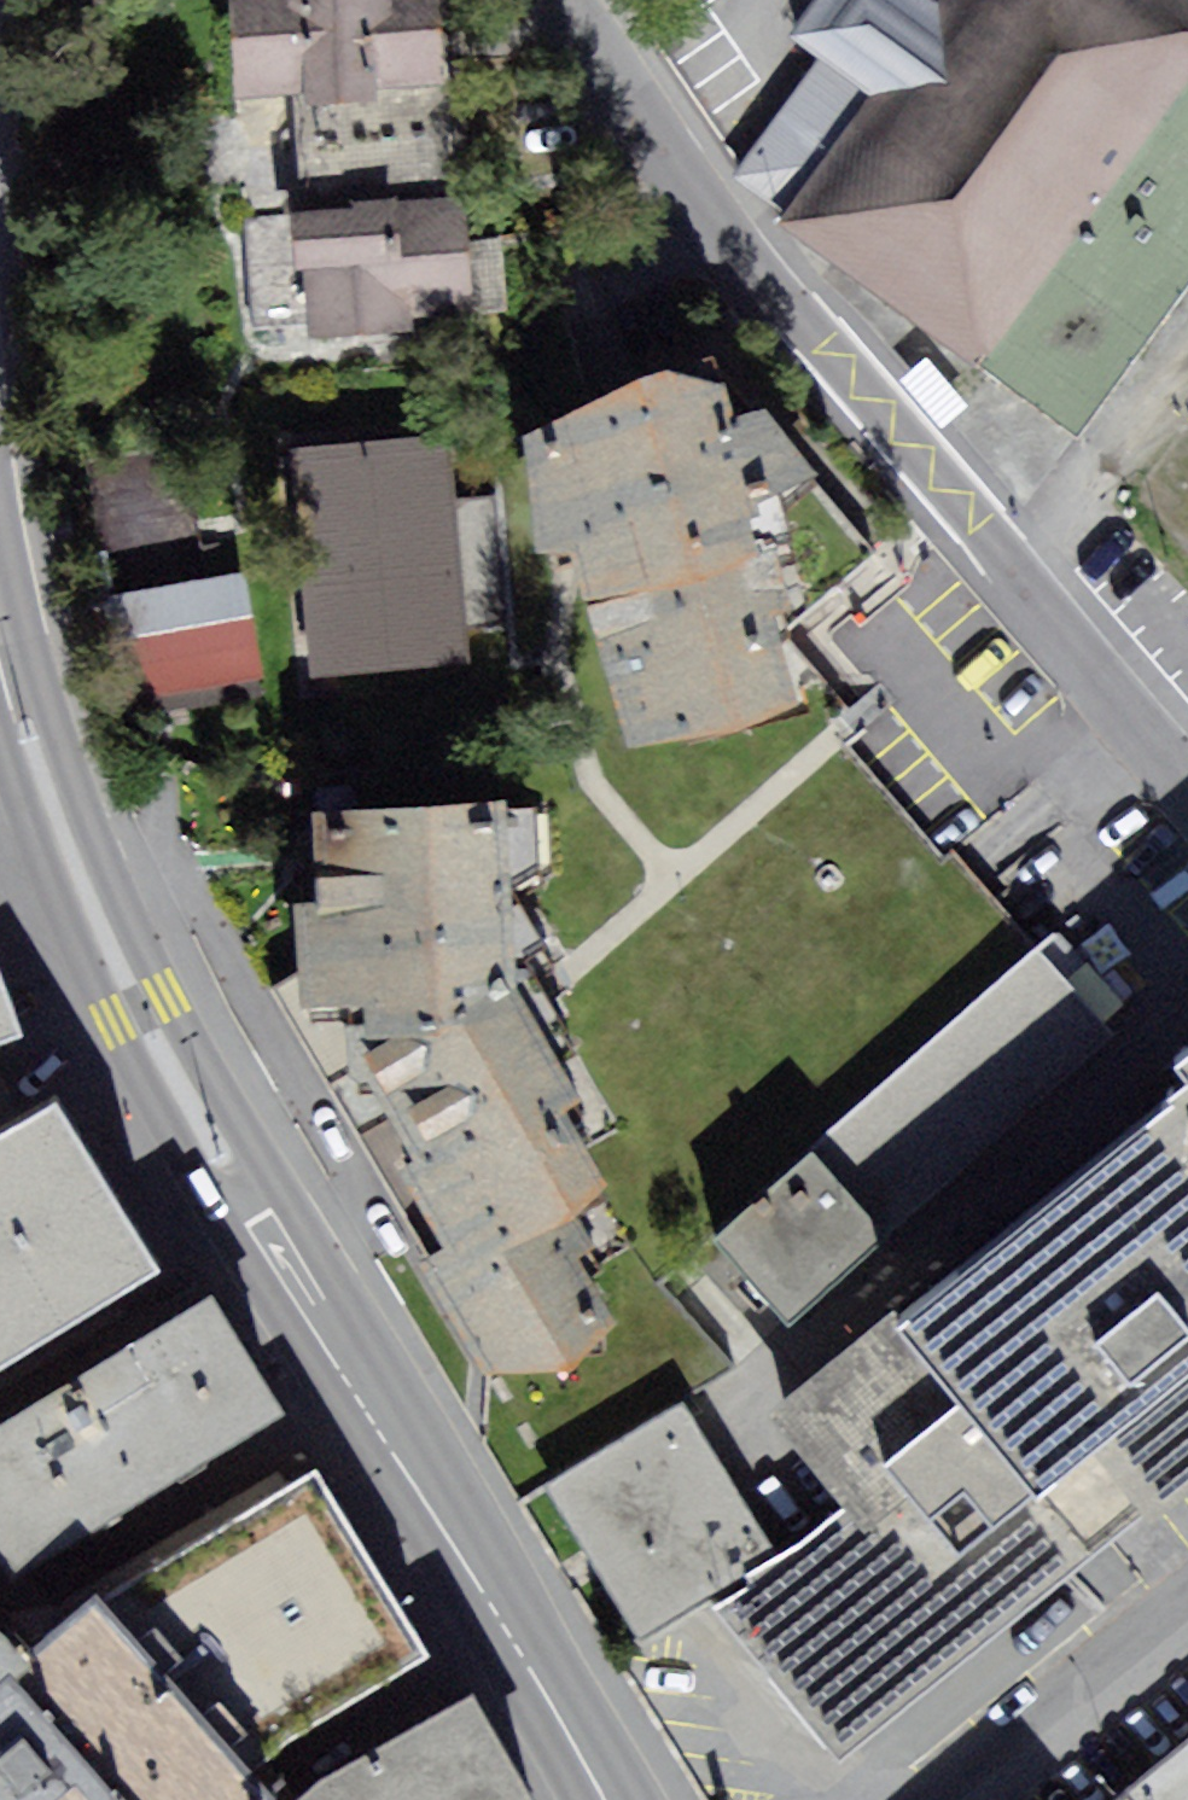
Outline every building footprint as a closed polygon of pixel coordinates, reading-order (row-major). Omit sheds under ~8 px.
[(233,103),(299,96),(303,109),(371,105),(370,93),(399,90),(446,85),(440,0),(223,0),(233,103)] [(1077,438),(1187,290),(1187,0),(953,0),(944,11),(874,104),(790,216),(786,220),(986,370),(1077,438)] [(786,39),(822,66),(874,104),(944,11),(930,0),(815,0),(786,39)] [(944,11),(953,0),(930,0),(944,11)] [(822,66),(738,177),(790,216),(874,104),(822,66)] [(322,214),(283,218),(287,270),(302,270),(313,342),(405,335),(411,324),(473,314),(454,199),(414,204),(322,214)] [(732,448),(713,376),(535,422),(621,755),(799,709),(784,650),(891,558),(767,417),(732,448)] [(454,421),(283,440),(308,676),(472,658),(469,628),(516,623),(503,493),(462,497),(454,421)] [(259,670),(242,571),(102,595),(119,695),(259,670)] [(605,1176),(501,991),(518,990),(505,810),(274,827),(276,858),(287,1007),(359,1127),(462,1300),(506,1374),(619,1307),(557,1203),(605,1176)] [(1081,928),(810,1150),(883,1239),(1155,1018),(1081,928)] [(0,961),(0,1032),(23,1024),(0,961)] [(866,1496),(727,1604),(843,1752),(984,1643),(986,1646),(1046,1599),(1115,1545),(1114,1543),(1187,1486),(1187,1025),(1154,1052),(1178,1083),(783,1390),(866,1496)] [(54,1090),(0,1123),(0,1356),(158,1259),(54,1090)] [(810,1150),(719,1222),(789,1313),(883,1239),(810,1150)] [(196,1301),(131,1341),(26,1405),(0,1421),(0,1512),(25,1553),(262,1407),(196,1301)] [(685,1404),(549,1481),(637,1637),(773,1560),(685,1404)] [(228,1758),(411,1642),(300,1469),(134,1575),(89,1603),(76,1588),(4,1652),(0,1647),(0,1799),(265,1799),(228,1758)] [(520,1787),(459,1688),(275,1799),(499,1799),(520,1787)] [(1128,1790),(1132,1794),(1125,1799),(1187,1799),(1187,1742),(1128,1790)]
